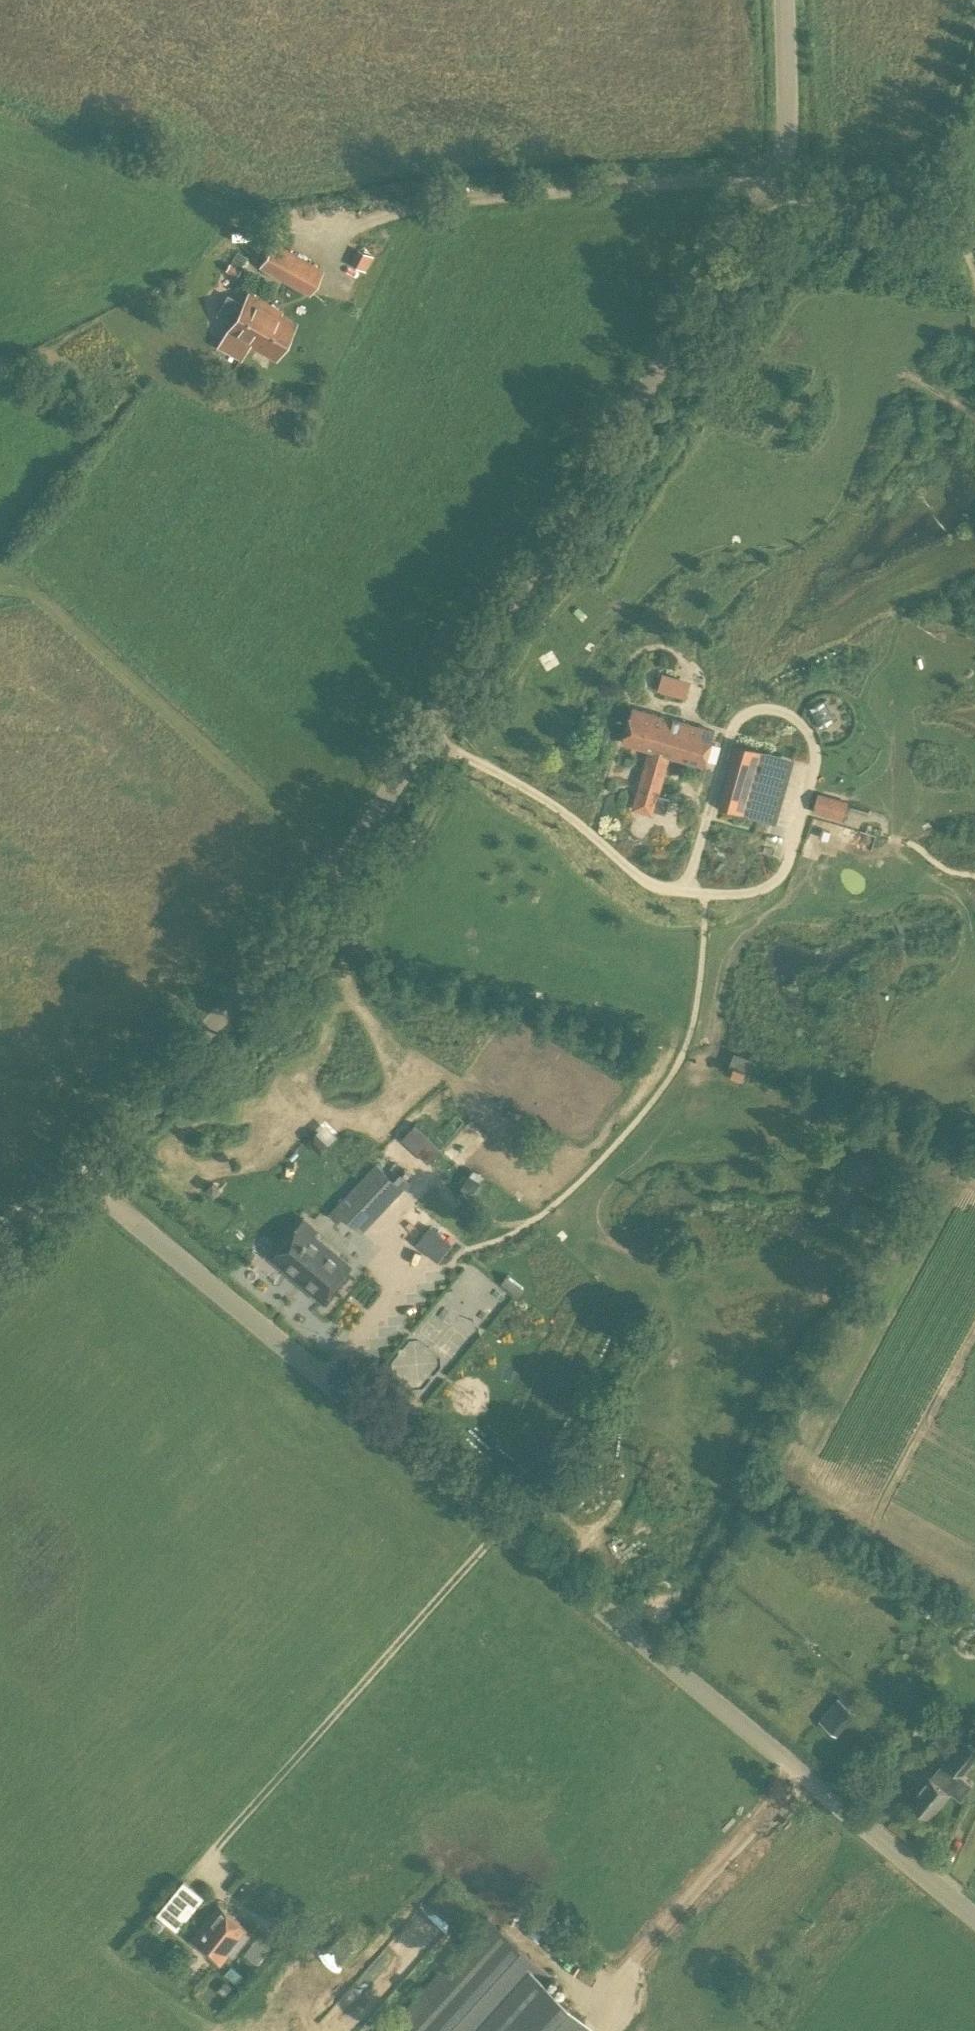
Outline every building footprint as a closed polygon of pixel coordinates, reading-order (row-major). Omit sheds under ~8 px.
[(301,255),(273,239),(260,262),(287,277),(301,255)] [(355,245),(348,261),(366,269),(373,254),(355,245)] [(322,267),(301,255),(287,277),(305,287),(309,290),(315,279),(322,267)] [(240,269),(229,263),(226,270),(236,275),(240,269)] [(227,330),(225,332),(243,342),(244,340),(249,342),(276,358),(296,322),(280,312),(265,304),(266,301),(248,292),(227,330)] [(662,671),(657,689),(669,692),(674,675),(662,671)] [(622,741),(650,750),(668,755),(705,765),(715,730),(632,706),(622,741)] [(750,814),(767,751),(734,742),(716,805),(750,814)] [(652,813),(668,755),(650,750),(634,807),(652,813)] [(816,792),(811,809),(843,817),(848,801),(816,792)] [(333,1141),(319,1128),(308,1139),(322,1152),(333,1141)] [(339,1222),(348,1213),(365,1230),(410,1181),(400,1171),(393,1179),(375,1162),(328,1212),(339,1222)] [(317,1228),(304,1217),(271,1257),(322,1299),(351,1263),(314,1232),(317,1228)] [(413,1242),(437,1259),(451,1238),(427,1221),(413,1242)] [(836,1694),(817,1716),(835,1733),(855,1710),(836,1694)] [(964,1737),(931,1777),(928,1774),(908,1798),(928,1815),(949,1789),(959,1797),(971,1782),(961,1774),(974,1758),(974,1747),(964,1737)] [(204,1896),(184,1880),(157,1913),(177,1929),(204,1896)] [(191,1939),(221,1963),(249,1928),(219,1904),(191,1939)] [(585,2016),(546,1981),(553,1973),(487,1914),(382,2030),(572,2030),(585,2016)] [(271,1947),(259,1937),(246,1953),(258,1963),(271,1947)] [(217,1989),(225,1995),(233,1986),(225,1980),(217,1989)]
